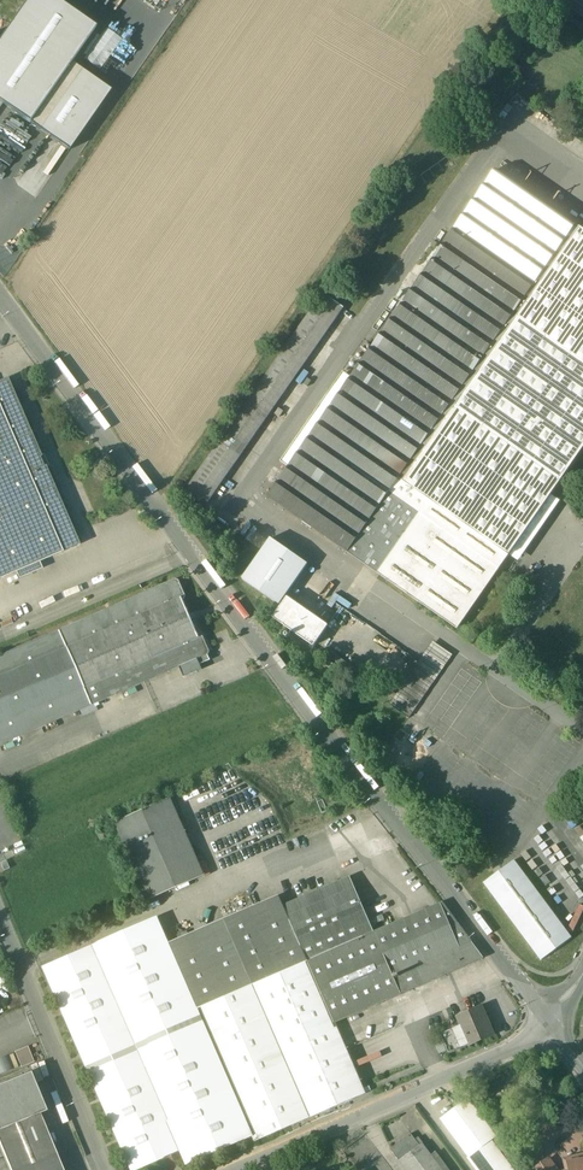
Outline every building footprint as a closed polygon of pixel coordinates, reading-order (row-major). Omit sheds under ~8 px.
[(0,36),(0,106),(24,123),(66,63),(90,28),(50,0),(25,0),(0,36)] [(66,63),(24,123),(66,152),(108,92),(66,63)] [(288,467),(268,496),(347,551),(347,552),(389,491),(576,225),(496,169),(335,400),(288,467)] [(389,491),(419,512),(499,568),(509,554),(551,494),(582,448),(582,229),(576,225),(389,491)] [(7,378),(0,381),(0,410),(62,553),(79,545),(45,466),(43,467),(39,457),(41,456),(7,378)] [(327,394),(280,461),(288,467),(335,400),(327,394)] [(62,553),(0,410),(0,580),(62,553)] [(389,491),(347,552),(347,551),(346,552),(376,573),(419,512),(389,491)] [(551,494),(509,554),(518,560),(560,500),(551,494)] [(499,568),(419,512),(376,573),(457,629),(499,568)] [(308,564),(271,538),(243,579),(279,605),(308,564)] [(200,637),(172,649),(155,609),(182,597),(183,599),(184,598),(186,595),(179,580),(176,579),(58,630),(91,705),(180,667),(198,659),(208,655),(208,654),(210,651),(203,636),(200,635),(199,635),(200,637)] [(327,626),(286,596),(272,617),(313,646),(327,626)] [(182,597),(155,609),(172,649),(200,637),(199,635),(183,599),(182,597)] [(0,656),(0,745),(91,705),(58,630),(0,656)] [(433,641),(390,703),(410,717),(453,655),(433,641)] [(208,655),(198,659),(200,664),(211,660),(208,655)] [(198,659),(180,667),(184,677),(191,674),(192,674),(203,669),(200,664),(198,659)] [(361,808),(365,804),(360,797),(355,801),(361,808)] [(170,798),(114,822),(148,900),(204,876),(170,798)] [(572,937),(514,860),(483,883),(540,959),(572,937)] [(0,863),(0,864),(3,872),(9,869),(6,861),(0,863)] [(349,877),(283,905),(308,961),(374,932),(349,877)] [(280,898),(170,945),(198,1008),(253,985),(308,961),(283,905),(283,906),(280,898)] [(374,932),(308,961),(334,1023),(335,1023),(483,958),(442,902),(374,932)] [(158,917),(91,945),(181,1150),(187,1166),(253,1137),(197,1008),(198,1008),(170,945),(158,917)] [(41,967),(130,1169),(136,1169),(181,1150),(91,945),(41,967)] [(308,961),(253,985),(310,1118),(366,1093),(335,1023),(334,1023),(308,961)] [(310,1118),(253,985),(198,1008),(197,1008),(253,1137),(256,1142),(310,1118)] [(481,1007),(457,1018),(460,1025),(439,1034),(448,1054),(469,1045),(493,1035),(481,1007)] [(34,1062),(27,1047),(21,1049),(27,1065),(34,1062)] [(27,1065),(21,1049),(14,1052),(21,1067),(27,1065)] [(0,1085),(0,1129),(39,1113),(40,1114),(46,1111),(30,1072),(0,1085)] [(441,1119),(455,1138),(465,1130),(479,1150),(491,1141),(512,1169),(521,1169),(468,1098),(441,1119)] [(39,1113),(0,1129),(0,1145),(10,1169),(63,1169),(40,1114),(39,1113)] [(479,1150),(465,1130),(455,1138),(469,1157),(479,1150)] [(423,1144),(420,1146),(411,1134),(391,1150),(400,1162),(407,1169),(442,1169),(423,1144)] [(469,1157),(478,1169),(512,1169),(491,1141),(479,1150),(469,1157)] [(535,1169),(536,1169),(557,1169),(549,1159),(535,1169)] [(579,1161),(579,1160),(569,1162),(571,1169),(582,1169),(582,1160),(579,1161)]
